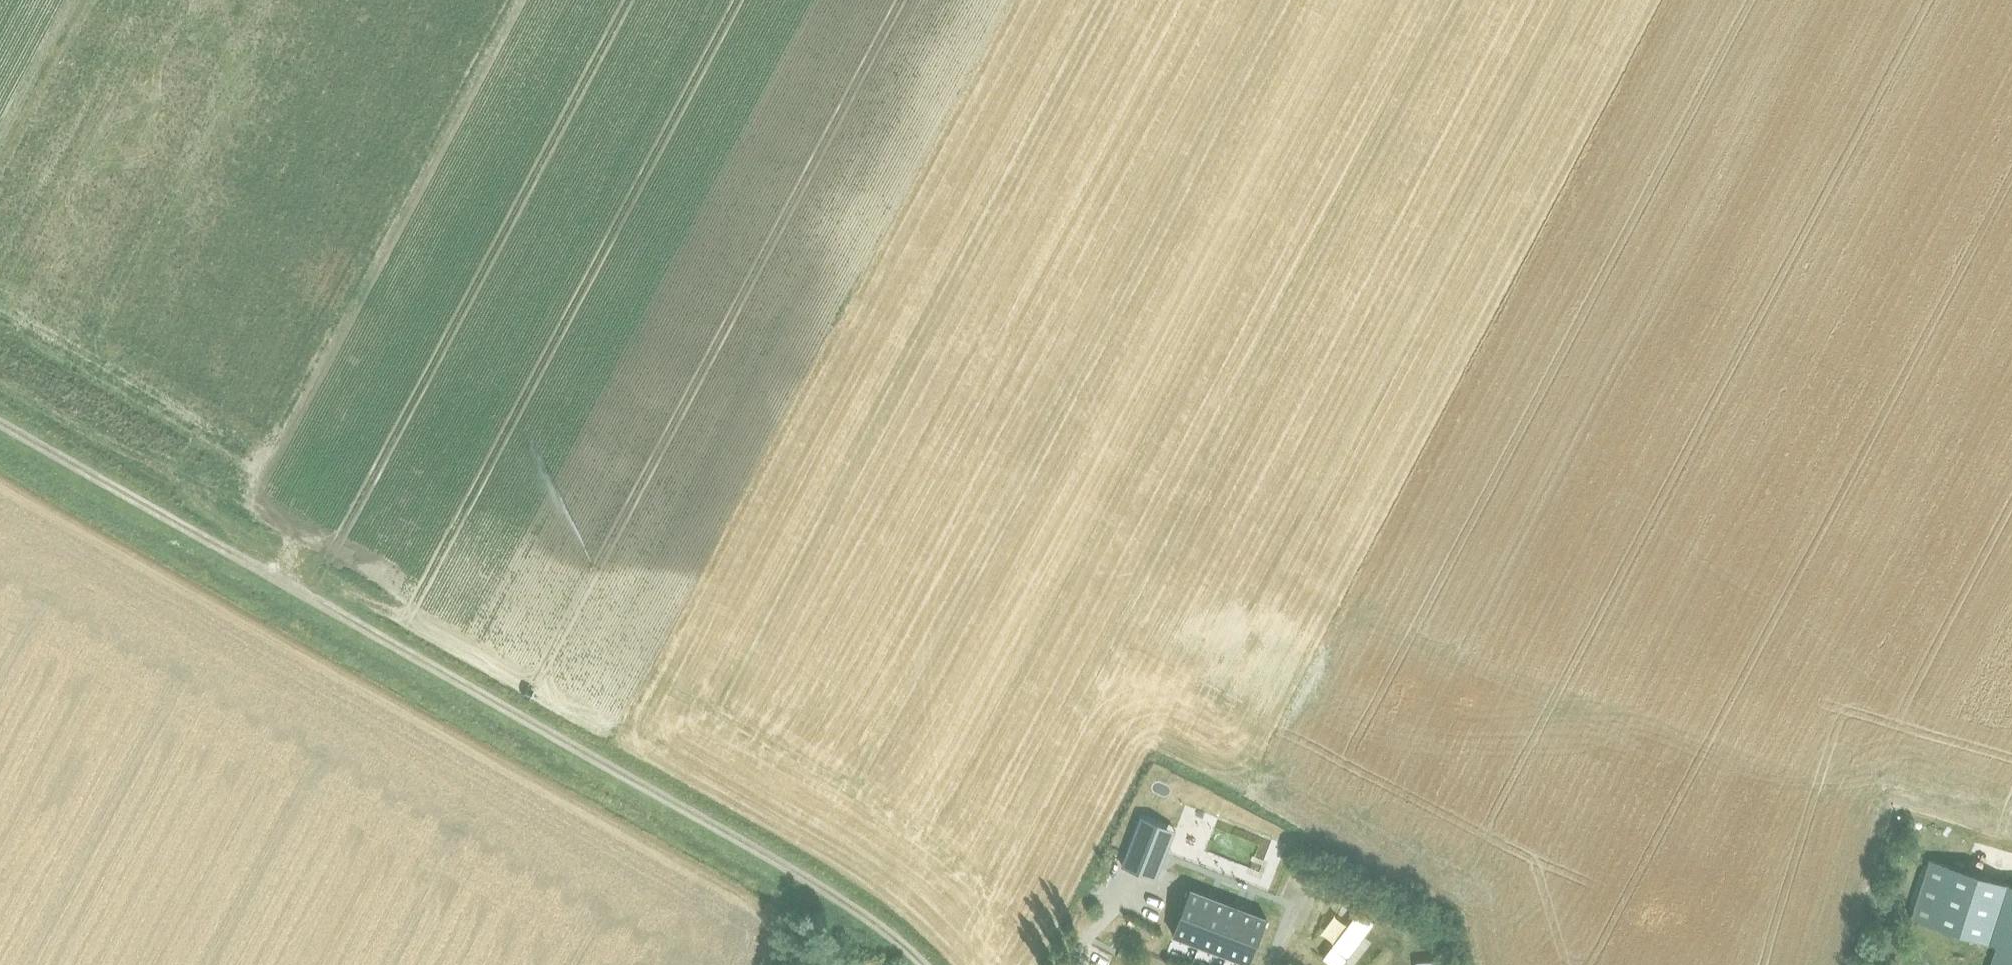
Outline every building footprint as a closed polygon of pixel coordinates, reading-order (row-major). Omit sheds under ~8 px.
[(1131,838),(1121,864),(1156,878),(1166,851),(1131,838)] [(1988,942),(2006,884),(1929,860),(1911,918),(1988,942)] [(1203,944),(1232,956),(1248,962),(1265,918),(1190,890),(1173,933),(1203,944)] [(1322,957),(1332,964),(1341,964),(1374,922),(1358,910),(1322,957)] [(1996,945),(1990,964),(2011,964),(2011,950),(1996,945)]
